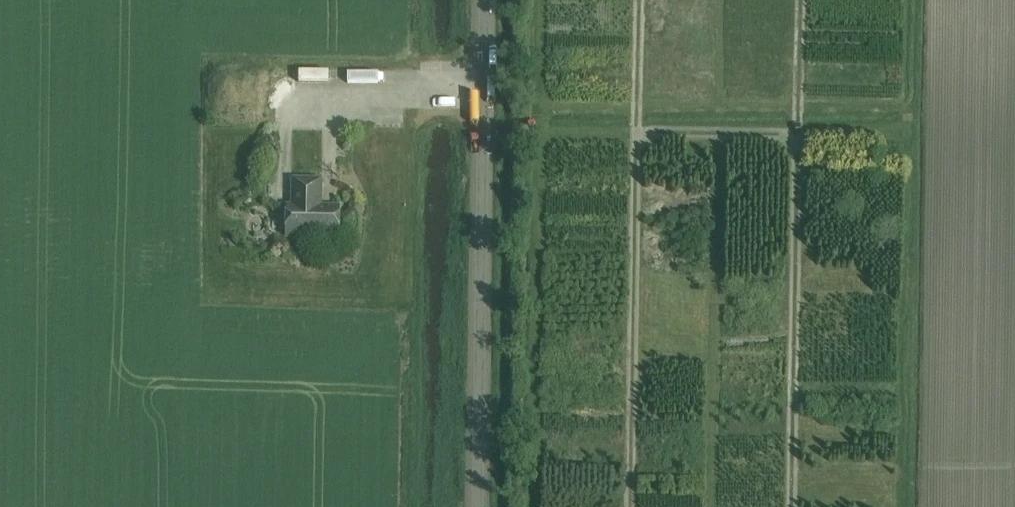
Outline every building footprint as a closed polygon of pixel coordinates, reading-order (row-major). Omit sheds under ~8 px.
[(301,68),(301,83),(338,84),(338,68),(301,68)] [(321,181),(293,180),(293,204),(288,204),(287,237),(338,238),(338,208),(322,207),(319,205),(319,200),(320,200),(321,181)]
